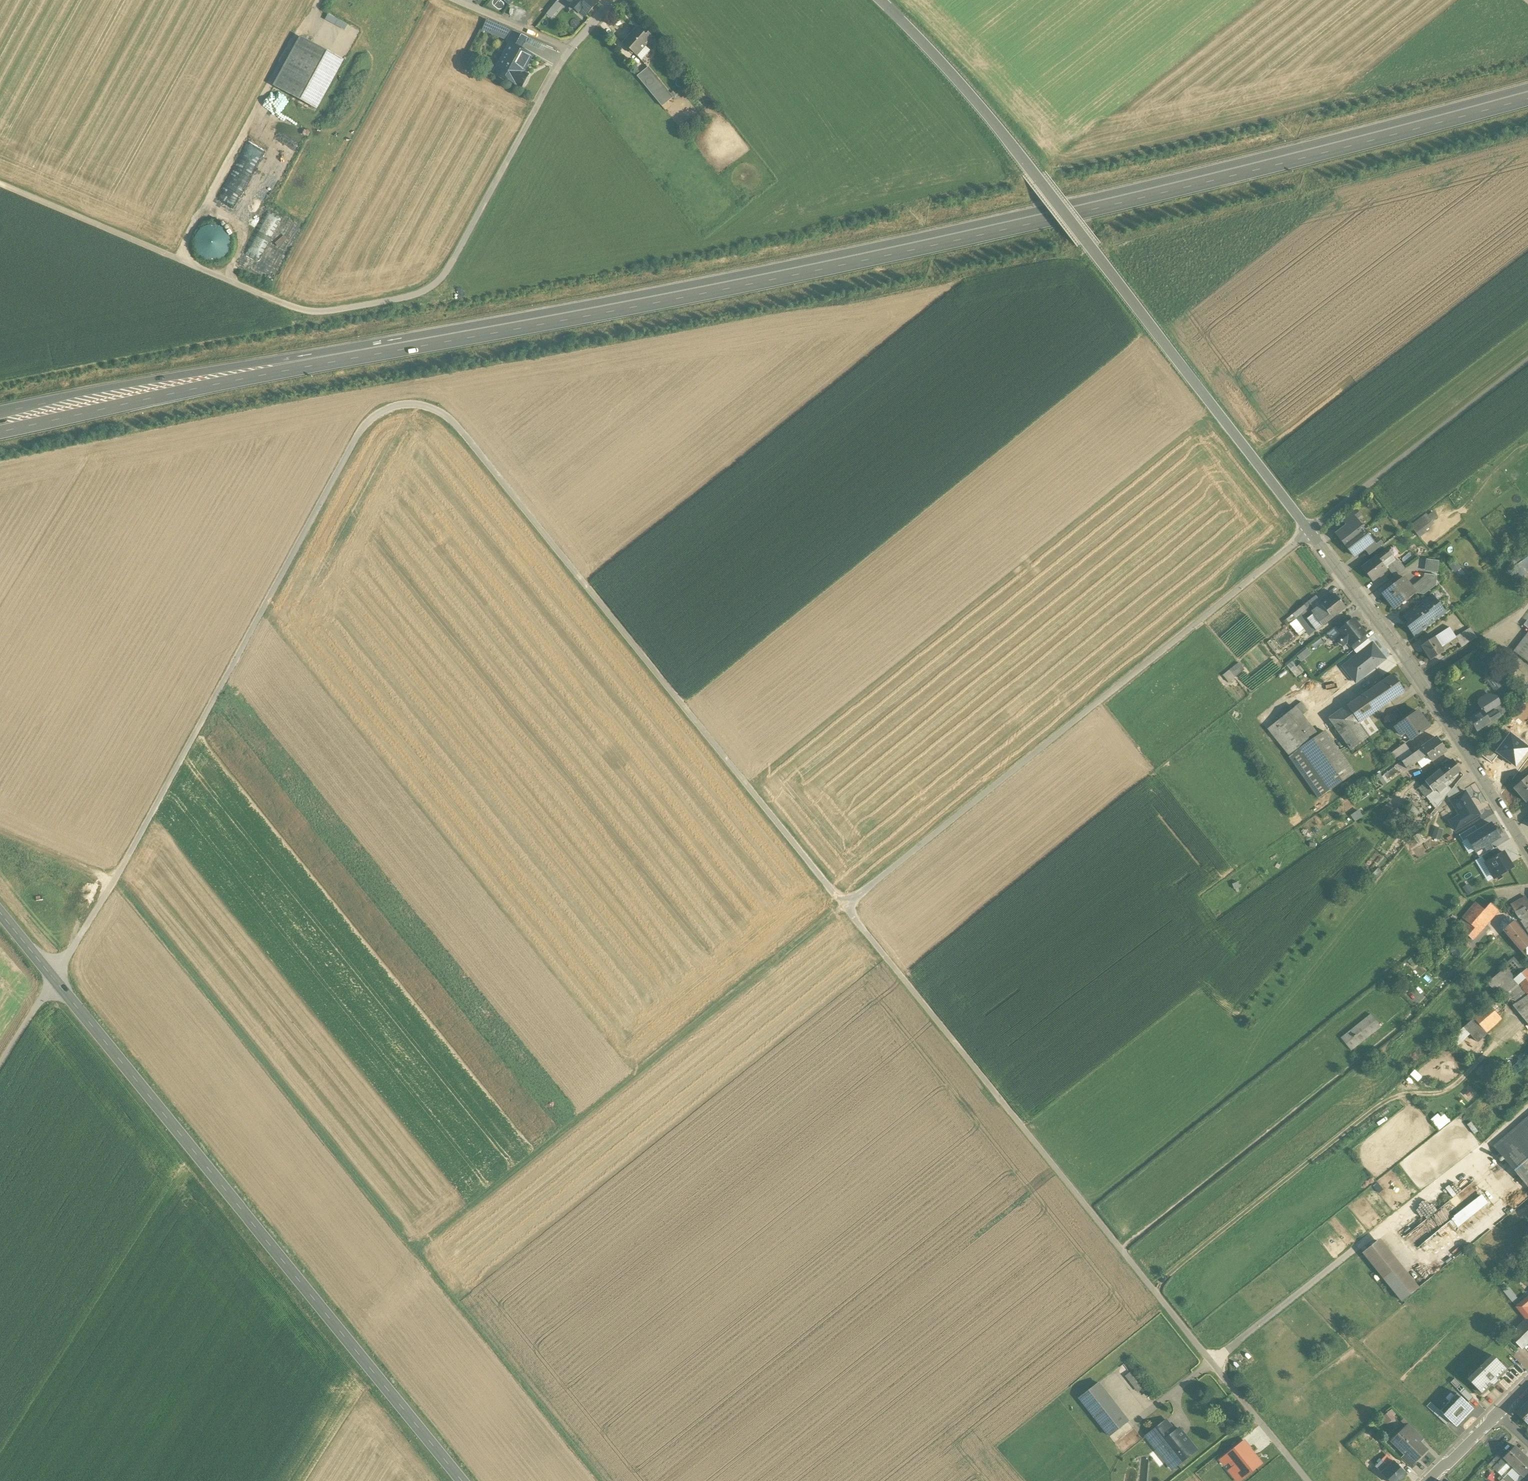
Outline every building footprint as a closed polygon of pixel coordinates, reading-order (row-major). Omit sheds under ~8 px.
[(573,5),(572,6),(578,12),(580,11),(586,16),(598,2),(595,0),(568,0),(573,5)] [(643,34),(637,28),(624,44),(637,56),(645,46),(653,37),(646,31),(643,34)] [(526,37),(513,31),(511,35),(524,41),(526,37)] [(524,41),(511,35),(506,44),(510,46),(511,44),(520,49),(524,41)] [(344,62),(302,38),(274,85),(317,109),(344,62)] [(547,45),(528,38),(526,43),(545,51),(547,45)] [(520,49),(511,44),(510,46),(498,69),(506,73),(504,76),(522,86),(527,75),(522,73),(532,55),(520,49)] [(645,46),(637,56),(641,61),(650,51),(645,46)] [(647,68),(637,76),(654,97),(664,89),(647,68)] [(664,89),(654,97),(662,107),(672,98),(664,89)] [(248,140),(231,172),(231,173),(233,174),(251,173),(254,168),(253,166),(258,157),(254,157),(257,152),(260,152),(261,150),(255,150),(255,146),(253,144),(255,140),(248,140)] [(219,226),(215,225),(211,225),(206,227),(201,230),(197,235),(195,241),(196,247),(198,253),(201,257),(207,260),(212,261),(218,261),(222,259),(226,256),(229,252),(231,248),(231,243),(230,237),(228,232),(225,229),(219,226)] [(1355,509),(1342,519),(1348,527),(1356,520),(1357,521),(1361,517),(1355,509)] [(1432,524),(1427,516),(1412,527),(1417,535),(1432,524)] [(1348,527),(1337,535),(1345,546),(1364,531),(1357,521),(1356,520),(1348,527)] [(1364,531),(1345,546),(1354,557),(1365,549),(1373,542),(1364,531)] [(1377,538),(1373,542),(1365,549),(1370,555),(1383,545),(1377,538)] [(1387,550),(1376,558),(1380,563),(1391,555),(1387,550)] [(1391,555),(1380,563),(1386,571),(1388,569),(1387,567),(1395,561),(1391,555)] [(1514,567),(1521,577),(1527,571),(1527,556),(1514,567)] [(1376,558),(1363,568),(1372,581),(1386,571),(1380,563),(1376,558)] [(1439,561),(1427,560),(1425,572),(1437,573),(1439,561)] [(1395,561),(1387,567),(1388,569),(1394,577),(1403,570),(1395,561)] [(1460,567),(1455,561),(1449,566),(1455,572),(1460,567)] [(1465,569),(1458,572),(1460,577),(1467,574),(1465,569)] [(1424,578),(1411,588),(1416,594),(1424,595),(1435,586),(1437,576),(1424,574),(1424,578)] [(1403,577),(1382,594),(1394,610),(1416,594),(1411,588),(1403,577)] [(1334,594),(1321,605),(1321,606),(1332,619),(1345,608),(1334,594)] [(1422,603),(1404,617),(1409,624),(1407,626),(1414,636),(1444,613),(1439,606),(1440,603),(1437,603),(1432,596),(1426,601),(1423,600),(1422,603)] [(1308,602),(1293,614),(1296,619),(1306,632),(1309,636),(1316,631),(1307,619),(1313,614),(1312,613),(1314,611),(1308,602)] [(1314,611),(1312,613),(1313,614),(1322,626),(1332,619),(1321,606),(1314,611)] [(1293,614),(1284,622),(1288,626),(1290,625),(1290,624),(1296,619),(1293,614)] [(1322,626),(1313,614),(1307,619),(1316,631),(1322,626)] [(1306,632),(1296,619),(1290,624),(1290,625),(1299,637),(1306,632)] [(1365,634),(1353,620),(1350,622),(1347,622),(1345,623),(1345,626),(1339,632),(1341,635),(1337,638),(1343,646),(1347,642),(1350,646),(1364,635),(1365,634)] [(1449,628),(1434,637),(1443,652),(1458,642),(1459,642),(1455,637),(1449,628)] [(1470,628),(1455,637),(1459,642),(1458,642),(1461,647),(1476,638),(1470,628)] [(1514,652),(1527,662),(1527,633),(1514,652)] [(1364,635),(1350,646),(1354,651),(1368,640),(1364,635)] [(1443,652),(1434,637),(1421,646),(1430,661),(1444,652),(1443,652)] [(1368,640),(1354,651),(1358,655),(1372,644),(1368,640)] [(1379,652),(1372,644),(1358,655),(1344,667),(1356,682),(1381,662),(1376,655),(1379,652)] [(1244,670),(1239,663),(1223,676),(1228,683),(1244,670)] [(1501,678),(1494,670),(1485,678),(1494,689),(1500,684),(1497,681),(1501,678)] [(1392,675),(1379,685),(1390,701),(1404,691),(1392,675)] [(1320,683),(1315,687),(1324,698),(1328,695),(1320,683)] [(1379,685),(1348,707),(1360,723),(1369,716),(1390,701),(1379,685)] [(1319,702),(1324,698),(1315,687),(1310,691),(1319,702)] [(1487,696),(1478,702),(1478,705),(1481,711),(1468,719),(1476,732),(1490,723),(1486,718),(1495,711),(1494,710),(1498,707),(1490,696),(1487,696)] [(1308,711),(1301,703),(1295,708),(1302,716),(1308,711)] [(1360,723),(1348,707),(1329,720),(1351,751),(1370,737),(1360,723)] [(1302,716),(1295,708),(1280,719),(1303,747),(1318,736),(1302,716)] [(1418,711),(1395,728),(1401,736),(1405,733),(1411,740),(1419,734),(1420,735),(1422,734),(1421,733),(1429,728),(1418,711)] [(1495,711),(1486,718),(1490,723),(1500,717),(1496,711),(1495,711)] [(1379,731),(1369,716),(1360,723),(1370,737),(1379,731)] [(1280,719),(1268,729),(1291,758),(1301,749),(1303,747),(1280,719)] [(1326,732),(1301,749),(1330,790),(1355,773),(1326,732)] [(1527,749),(1510,736),(1501,748),(1497,752),(1499,754),(1515,766),(1527,749)] [(1446,751),(1436,738),(1422,748),(1427,755),(1431,762),(1446,751)] [(1492,741),(1481,755),(1492,764),(1499,754),(1497,752),(1501,748),(1492,741)] [(1405,743),(1391,753),(1395,759),(1398,757),(1409,750),(1405,743)] [(1412,755),(1402,762),(1407,769),(1427,755),(1422,748),(1412,755)] [(1301,749),(1291,758),(1319,798),(1330,790),(1301,749)] [(1409,750),(1398,757),(1402,762),(1412,755),(1409,750)] [(1452,761),(1440,771),(1447,780),(1460,770),(1452,761)] [(1400,762),(1394,766),(1395,767),(1398,772),(1399,771),(1401,774),(1406,770),(1400,762)] [(1395,767),(1383,775),(1387,780),(1398,772),(1395,767)] [(1440,771),(1425,783),(1432,792),(1433,792),(1443,784),(1447,780),(1440,771)] [(1514,788),(1526,802),(1527,801),(1527,776),(1514,788)] [(1432,792),(1425,783),(1419,788),(1426,797),(1432,792)] [(1443,784),(1433,792),(1432,792),(1426,797),(1435,809),(1444,798),(1438,793),(1446,787),(1445,787),(1443,784)] [(1446,785),(1445,787),(1446,787),(1438,793),(1444,798),(1447,795),(1451,790),(1446,785)] [(1460,794),(1455,785),(1451,790),(1447,795),(1450,801),(1460,794)] [(1460,794),(1450,801),(1459,816),(1450,822),(1455,830),(1480,815),(1466,791),(1460,794)] [(1389,802),(1380,810),(1388,818),(1396,810),(1389,802)] [(1388,818),(1387,818),(1391,823),(1401,814),(1397,809),(1396,810),(1388,818)] [(1468,839),(1475,852),(1490,843),(1500,838),(1491,824),(1477,832),(1467,838),(1468,839)] [(1467,838),(1477,832),(1474,826),(1459,835),(1463,842),(1468,839),(1467,838)] [(1442,832),(1436,830),(1433,838),(1440,840),(1442,832)] [(1481,856),(1493,849),(1490,843),(1475,852),(1479,858),(1481,856)] [(1493,849),(1481,856),(1486,863),(1501,854),(1497,847),(1493,849)] [(1486,863),(1485,864),(1494,878),(1512,867),(1504,852),(1501,854),(1486,863)] [(1511,906),(1522,924),(1527,933),(1527,901),(1525,897),(1511,906)] [(1478,905),(1465,920),(1464,919),(1457,926),(1464,933),(1484,910),(1478,905)] [(1484,910),(1464,933),(1466,935),(1464,938),(1467,940),(1469,937),(1476,943),(1483,936),(1479,932),(1492,917),(1484,910)] [(1516,922),(1504,931),(1527,960),(1527,938),(1516,922)] [(1515,961),(1506,969),(1514,979),(1524,971),(1515,961)] [(1506,969),(1488,984),(1499,993),(1518,1002),(1527,995),(1515,979),(1514,979),(1506,969)] [(1526,969),(1524,971),(1514,979),(1515,979),(1527,995),(1527,971),(1526,969)] [(1514,1005),(1527,1023),(1527,995),(1518,1002),(1514,1005)] [(1500,1018),(1489,1006),(1473,1019),(1484,1032),(1500,1018)] [(1370,1015),(1341,1038),(1351,1051),(1380,1027),(1370,1015)] [(1432,1120),(1440,1130),(1450,1121),(1443,1112),(1432,1120)] [(1493,1147),(1504,1160),(1499,1164),(1504,1170),(1509,1166),(1527,1188),(1527,1117),(1493,1147)] [(1453,1214),(1459,1224),(1489,1204),(1483,1195),(1453,1214)] [(1416,1290),(1377,1241),(1363,1252),(1402,1301),(1416,1290)] [(1509,1287),(1504,1290),(1512,1301),(1517,1298),(1509,1287)] [(1516,1307),(1520,1312),(1527,1307),(1527,1306),(1527,1296),(1516,1307)] [(1526,1319),(1508,1336),(1521,1349),(1527,1342),(1527,1322),(1526,1319)] [(1508,1344),(1499,1336),(1495,1340),(1504,1349),(1508,1344)] [(1497,1361),(1492,1356),(1491,1357),(1469,1378),(1468,1379),(1473,1385),(1476,1387),(1482,1394),(1492,1384),(1494,1386),(1498,1381),(1496,1380),(1506,1370),(1500,1364),(1497,1361)] [(1508,1368),(1502,1361),(1500,1364),(1506,1370),(1508,1368)] [(1130,1372),(1125,1376),(1138,1391),(1143,1387),(1130,1372)] [(1109,1436),(1129,1421),(1099,1383),(1080,1399),(1109,1436)] [(1456,1389),(1461,1393),(1465,1389),(1461,1385),(1456,1389)] [(1482,1394),(1476,1387),(1474,1389),(1480,1396),(1482,1394)] [(1473,1398),(1465,1389),(1461,1393),(1469,1402),(1473,1398)] [(1472,1408),(1456,1393),(1448,1402),(1464,1417),(1472,1408)] [(1516,1413),(1527,1426),(1527,1401),(1516,1413)] [(1464,1417),(1448,1402),(1440,1411),(1442,1413),(1451,1421),(1456,1426),(1464,1417)] [(1433,1413),(1438,1417),(1442,1413),(1440,1411),(1437,1409),(1433,1413)] [(1451,1421),(1442,1413),(1438,1417),(1447,1425),(1451,1421)] [(1402,1423),(1397,1417),(1390,1423),(1395,1429),(1402,1423)] [(1176,1432),(1166,1420),(1155,1430),(1164,1441),(1176,1432)] [(1424,1439),(1409,1424),(1405,1428),(1406,1430),(1420,1443),(1424,1439)] [(1164,1441),(1160,1445),(1156,1449),(1171,1469),(1195,1449),(1179,1429),(1176,1432),(1164,1441)] [(1155,1430),(1146,1437),(1156,1449),(1160,1445),(1164,1441),(1155,1430)] [(1420,1443),(1406,1430),(1394,1442),(1406,1455),(1413,1462),(1414,1462),(1426,1450),(1420,1443)] [(1236,1480),(1239,1480),(1261,1463),(1244,1441),(1219,1461),(1236,1480)] [(1514,1446),(1503,1458),(1508,1462),(1511,1465),(1513,1467),(1525,1456),(1521,1452),(1514,1446)] [(1413,1462),(1406,1455),(1401,1459),(1411,1468),(1416,1463),(1414,1462),(1413,1462)] [(1497,1455),(1489,1465),(1493,1469),(1502,1459),(1497,1455)] [(1513,1467),(1519,1473),(1523,1477),(1527,1472),(1527,1459),(1525,1456),(1513,1467)] [(1502,1459),(1493,1469),(1497,1473),(1508,1462),(1503,1458),(1502,1459)] [(1394,1461),(1388,1467),(1381,1460),(1375,1466),(1382,1472),(1382,1473),(1390,1480),(1397,1480),(1405,1473),(1394,1461)] [(1518,1475),(1519,1473),(1513,1467),(1509,1471),(1507,1475),(1512,1479),(1510,1480),(1520,1480),(1521,1479),(1518,1475)]
